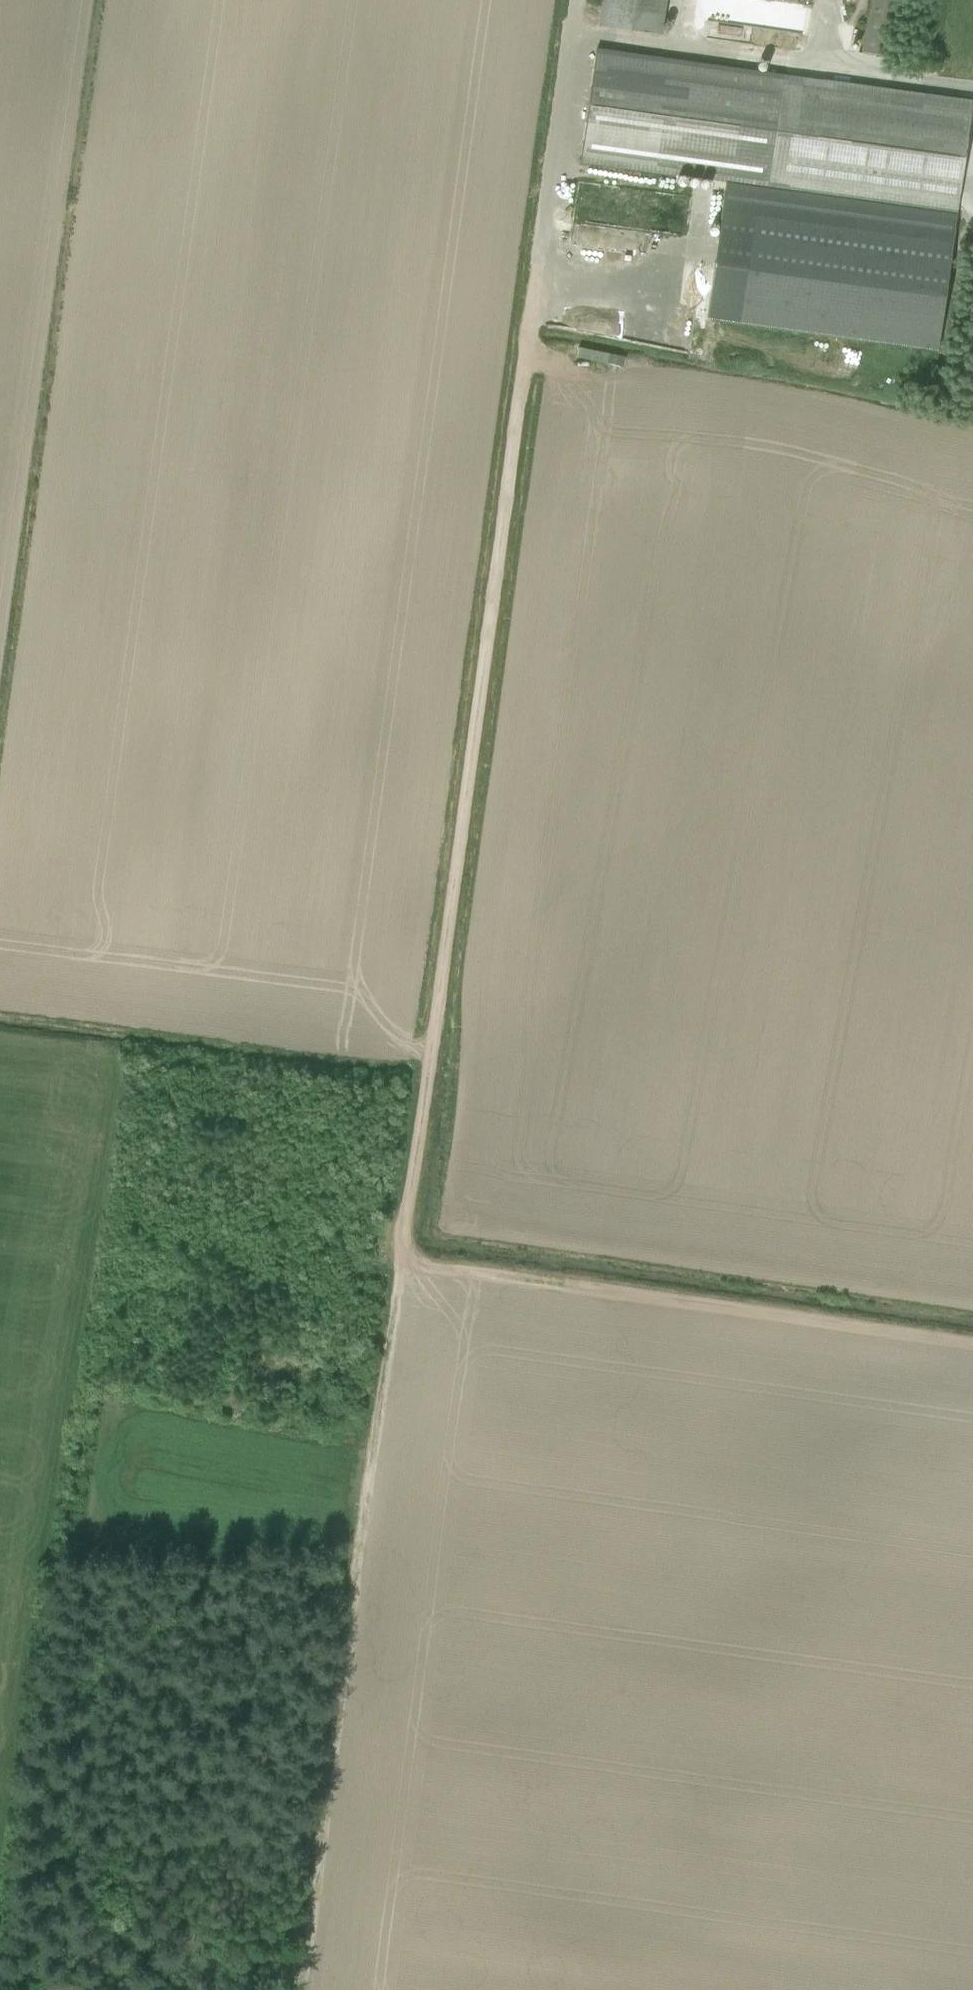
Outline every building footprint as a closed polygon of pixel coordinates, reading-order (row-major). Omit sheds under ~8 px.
[(662,36),(667,0),(603,0),(599,26),(662,36)] [(894,58),(905,0),(871,0),(862,53),(894,58)] [(706,318),(937,350),(972,103),(594,50),(580,160),(724,180),(706,318)] [(581,345),(578,356),(622,368),(625,356),(581,345)]
